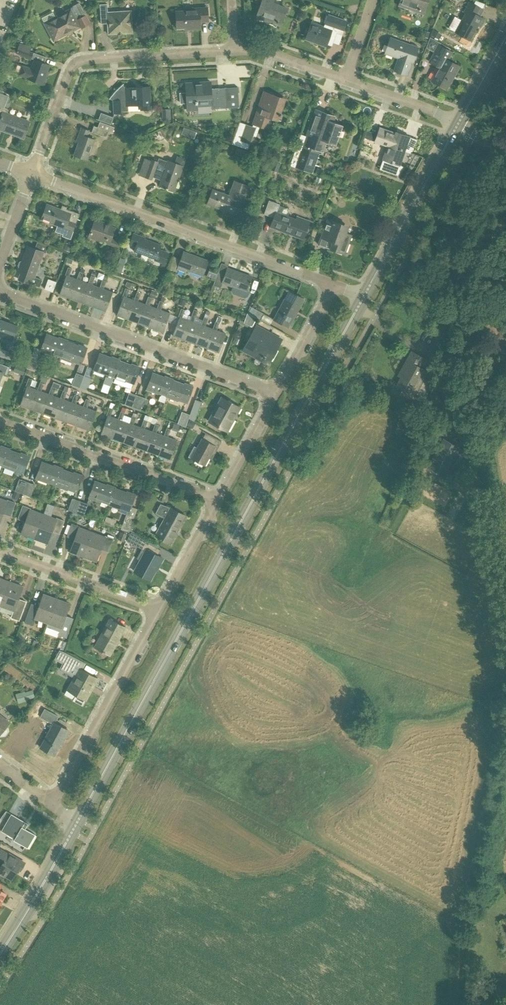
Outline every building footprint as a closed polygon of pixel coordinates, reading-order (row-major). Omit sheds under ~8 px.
[(287,8),(273,3),(274,0),(255,0),(255,2),(261,4),(257,17),(266,21),(267,18),(281,23),(287,8)] [(428,0),(401,0),(399,5),(423,14),(428,0)] [(455,16),(448,28),(456,31),(455,32),(470,40),(478,25),(481,27),(485,19),(480,17),(483,10),(468,2),(463,12),(465,14),(462,20),(455,16)] [(53,12),(42,18),(54,41),(66,34),(66,33),(72,30),(72,31),(80,27),(77,20),(85,15),(79,3),(73,6),(74,7),(55,17),(53,12)] [(107,3),(100,4),(101,23),(108,22),(109,34),(132,32),(131,10),(107,12),(107,3)] [(209,22),(209,7),(190,8),(190,10),(176,11),(177,28),(191,27),(191,29),(201,29),(201,23),(209,22)] [(344,30),(347,20),(328,14),(325,24),(324,26),(311,22),(306,36),(320,41),(319,44),(326,46),(327,44),(332,46),(333,42),(336,33),(342,35),(344,30)] [(413,63),(418,48),(391,38),(385,53),(399,58),(394,70),(408,75),(412,62),(413,63)] [(31,59),(33,53),(30,51),(31,47),(20,43),(16,54),(31,59)] [(447,89),(459,67),(448,60),(453,52),(438,44),(429,60),(439,66),(432,80),(447,89)] [(43,84),(50,65),(34,59),(30,69),(22,66),(18,75),(27,78),(43,84)] [(185,93),(179,93),(180,104),(186,103),(187,112),(197,111),(197,110),(197,98),(211,98),(212,108),(227,107),(239,107),(238,87),(226,88),(212,89),(211,81),(185,82),(185,93)] [(126,88),(123,85),(124,84),(123,83),(117,89),(113,93),(109,99),(110,99),(110,98),(113,101),(114,113),(122,113),(121,111),(128,111),(128,105),(140,104),(140,110),(151,110),(150,86),(126,88)] [(278,120),(284,101),(277,98),(277,96),(264,92),(253,123),(265,127),(269,117),(278,120)] [(24,138),(29,121),(7,113),(9,110),(0,107),(0,129),(24,138)] [(306,136),(301,134),(290,165),(312,173),(320,151),(323,152),(327,142),(335,145),(342,125),(334,122),(335,117),(316,110),(306,136)] [(94,127),(92,132),(106,137),(108,131),(112,132),(114,127),(100,122),(98,127),(94,126),(94,127)] [(240,140),(250,143),(256,128),(246,124),(240,140)] [(88,159),(95,139),(86,136),(89,131),(81,128),(76,141),(79,142),(74,154),(88,159)] [(396,133),(380,128),(375,141),(388,146),(379,169),(398,176),(403,166),(400,165),(410,137),(396,132),(396,133)] [(196,132),(191,130),(188,136),(194,139),(196,132)] [(367,131),(364,138),(373,141),(375,134),(367,131)] [(246,158),(248,151),(237,148),(235,154),(246,158)] [(152,178),(161,181),(159,185),(174,191),(183,166),(168,160),(168,162),(159,159),(159,161),(152,159),(145,178),(151,180),(152,178)] [(280,163),(274,161),(271,169),(277,171),(280,163)] [(239,213),(249,186),(235,181),(229,195),(213,189),(207,203),(227,211),(228,209),(239,213)] [(280,205),(269,201),(264,214),(274,217),(270,226),(284,231),(284,230),(304,237),(310,221),(297,217),(296,219),(277,212),(280,205)] [(61,209),(47,204),(41,220),(57,225),(55,232),(63,234),(62,236),(70,239),(79,213),(66,209),(67,207),(62,205),(61,209)] [(89,236),(112,245),(111,249),(117,251),(120,242),(111,238),(115,228),(103,223),(104,222),(95,219),(89,236)] [(345,254),(352,235),(345,232),(347,227),(327,220),(321,237),(332,242),(330,248),(345,254)] [(164,264),(168,252),(159,249),(161,245),(145,239),(145,238),(134,233),(130,244),(136,246),(135,251),(155,258),(154,261),(164,264)] [(39,287),(42,279),(35,277),(44,252),(28,246),(22,261),(20,262),(19,265),(20,268),(18,271),(21,272),(19,276),(21,280),(39,287)] [(173,257),(169,269),(176,272),(177,269),(185,272),(186,269),(203,275),(208,261),(184,251),(181,259),(173,257)] [(124,266),(118,264),(115,270),(121,273),(124,266)] [(78,279),(77,279),(69,276),(72,269),(68,267),(65,276),(66,276),(59,294),(71,298),(78,279)] [(215,279),(218,271),(209,268),(207,275),(215,279)] [(252,277),(228,268),(225,276),(218,273),(213,285),(221,288),(223,283),(233,286),(231,290),(233,293),(244,298),(248,296),(250,291),(247,290),(252,277)] [(90,283),(88,283),(81,280),(83,273),(79,271),(77,279),(78,279),(71,298),(83,302),(90,283)] [(101,288),(100,287),(92,284),(95,277),(91,276),(88,283),(90,283),(83,302),(94,307),(101,288)] [(48,279),(45,289),(53,292),(57,282),(48,279)] [(101,288),(94,307),(106,311),(113,292),(103,289),(106,281),(102,280),(100,287),(101,288)] [(135,300),(134,300),(126,297),(129,290),(125,288),(122,296),(124,296),(117,315),(128,319),(129,317),(135,300)] [(289,327),(304,299),(289,291),(274,319),(289,327)] [(147,304),(145,304),(138,301),(141,294),(137,292),(134,300),(135,300),(129,317),(128,319),(140,323),(140,322),(147,304)] [(159,309),(157,308),(149,305),(152,298),(148,296),(145,304),(147,304),(140,322),(140,323),(151,328),(152,326),(159,309)] [(152,326),(151,328),(163,332),(170,313),(161,310),(163,302),(160,301),(157,308),(159,309),(152,326)] [(249,313),(248,314),(257,318),(260,320),(264,314),(252,307),(249,313)] [(179,317),(173,335),(184,339),(185,338),(191,321),(190,320),(191,316),(184,313),(185,310),(181,309),(178,316),(179,317)] [(185,338),(184,339),(196,344),(196,342),(203,325),(201,324),(194,322),(198,311),(194,309),(191,316),(190,320),(191,321),(185,338)] [(252,327),(257,318),(248,314),(247,313),(244,323),(252,327)] [(196,342),(196,344),(207,348),(208,347),(214,329),(213,328),(205,326),(208,318),(204,317),(201,324),(203,325),(196,342)] [(11,343),(17,326),(1,320),(0,322),(0,339),(2,340),(0,344),(0,347),(8,350),(11,343)] [(208,347),(207,348),(219,352),(226,333),(217,330),(219,322),(215,321),(213,328),(214,329),(208,347)] [(254,330),(243,350),(268,364),(279,344),(266,337),(269,331),(257,325),(254,330)] [(61,358),(67,340),(59,337),(59,338),(47,334),(41,350),(61,358)] [(67,340),(61,358),(72,362),(73,361),(81,364),(87,348),(67,340)] [(424,358),(412,351),(402,370),(405,371),(397,385),(403,388),(400,394),(413,401),(428,373),(423,370),(424,369),(419,367),(424,358)] [(100,353),(94,370),(105,374),(106,373),(107,373),(103,383),(110,386),(114,377),(120,360),(112,356),(111,358),(100,353)] [(35,371),(39,359),(31,357),(27,368),(35,371)] [(120,360),(114,377),(125,381),(126,380),(134,383),(140,367),(132,364),(131,365),(120,361),(120,360)] [(10,367),(0,364),(0,379),(2,373),(7,374),(10,367)] [(76,374),(72,385),(79,388),(84,377),(84,376),(76,373),(76,374)] [(167,396),(173,379),(165,376),(165,377),(153,373),(147,389),(158,393),(159,392),(161,393),(161,395),(160,396),(158,401),(164,403),(166,396),(167,396)] [(42,376),(40,382),(44,384),(46,384),(48,378),(42,376)] [(84,377),(79,388),(87,391),(91,379),(84,376),(84,377)] [(39,390),(37,390),(29,387),(32,379),(28,378),(25,387),(27,387),(20,405),(32,409),(39,390)] [(173,379),(167,396),(178,401),(178,399),(187,403),(193,386),(185,383),(184,384),(173,380),(174,379),(173,379)] [(50,394),(49,394),(41,391),(44,384),(40,382),(37,390),(39,390),(32,409),(43,413),(50,394)] [(62,399),(60,398),(53,395),(55,387),(57,388),(59,384),(53,382),(49,394),(50,394),(43,413),(55,417),(62,399)] [(110,386),(103,383),(101,391),(108,393),(110,386)] [(73,403),(72,402),(64,399),(67,392),(63,390),(60,398),(62,399),(55,417),(66,421),(73,403)] [(129,393),(125,405),(133,407),(136,397),(137,396),(136,396),(129,393)] [(85,407),(83,406),(76,404),(78,396),(74,395),(72,402),(73,403),(66,421),(78,426),(85,407)] [(136,397),(133,407),(140,410),(144,399),(137,396),(136,397)] [(227,431),(240,407),(222,397),(209,421),(227,431)] [(85,407),(78,426),(90,430),(96,411),(87,408),(90,400),(86,399),(83,406),(85,407)] [(196,400),(189,419),(194,422),(202,402),(196,400)] [(119,419),(118,419),(110,416),(113,409),(109,407),(106,416),(107,416),(101,434),(112,438),(119,419)] [(131,424),(129,423),(121,420),(124,413),(121,411),(118,419),(119,419),(112,438),(124,442),(131,424)] [(182,413),(178,424),(186,427),(189,418),(190,415),(182,413)] [(142,428),(141,427),(133,424),(136,417),(132,416),(129,423),(131,424),(124,442),(136,447),(142,428)] [(154,432),(152,431),(145,429),(148,421),(144,420),(141,427),(142,428),(136,447),(147,451),(154,432)] [(165,436),(164,436),(156,433),(159,425),(155,424),(152,431),(154,432),(147,451),(159,455),(165,436)] [(165,436),(159,455),(170,459),(177,440),(168,437),(171,429),(167,428),(164,436),(165,436)] [(194,446),(188,456),(191,458),(205,465),(208,459),(208,458),(218,440),(206,433),(203,438),(202,438),(198,446),(197,447),(194,446)] [(444,476),(459,448),(443,439),(427,468),(444,476)] [(9,449),(1,446),(0,447),(0,464),(3,465),(3,466),(9,449)] [(9,449),(3,466),(15,470),(15,469),(23,472),(29,456),(21,453),(20,454),(9,450),(10,449),(9,449)] [(56,485),(62,468),(54,465),(54,466),(42,462),(36,478),(47,482),(48,481),(56,484),(55,485),(56,485)] [(62,468),(56,485),(68,489),(68,488),(76,491),(82,475),(74,472),(73,473),(62,469),(63,468),(62,468)] [(15,491),(23,494),(27,482),(19,479),(15,491)] [(109,504),(115,487),(107,484),(106,485),(95,481),(89,497),(100,501),(101,500),(109,503),(109,504)] [(35,484),(27,482),(23,494),(30,496),(35,484)] [(115,487),(109,504),(121,509),(121,508),(129,511),(135,494),(127,491),(127,492),(115,488),(116,487),(115,487)] [(4,511),(12,514),(16,503),(7,499),(7,501),(0,498),(0,521),(4,511)] [(72,498),(68,510),(76,513),(80,501),(72,498)] [(80,501),(76,513),(84,515),(88,504),(80,501)] [(19,516),(27,519),(21,533),(34,538),(43,514),(31,510),(31,508),(22,505),(19,516)] [(170,507),(170,508),(161,505),(160,506),(156,513),(164,518),(155,535),(171,544),(186,515),(170,507)] [(47,543),(53,529),(61,532),(65,521),(56,518),(56,519),(43,514),(34,538),(47,543)] [(125,518),(121,529),(129,532),(133,520),(132,520),(127,518),(125,518)] [(67,534),(75,537),(70,551),(83,556),(92,532),(79,528),(80,526),(71,523),(67,534)] [(140,560),(134,572),(150,580),(156,570),(157,570),(164,558),(155,554),(158,548),(142,539),(143,538),(131,531),(127,538),(134,542),(135,545),(137,546),(145,551),(143,555),(139,553),(136,558),(140,560)] [(96,561),(102,547),(109,549),(113,539),(105,535),(105,537),(92,532),(83,556),(96,561)] [(124,542),(127,534),(121,532),(118,539),(124,542)] [(1,606),(9,582),(0,578),(0,605),(1,606)] [(9,582),(1,606),(13,610),(11,618),(19,621),(25,604),(17,602),(23,587),(9,582)] [(30,606),(24,622),(33,625),(35,618),(48,623),(57,599),(44,594),(38,609),(30,606)] [(48,623),(47,626),(59,631),(58,635),(66,637),(72,621),(64,619),(70,604),(57,599),(48,623)] [(109,656),(125,628),(110,619),(94,648),(109,656)] [(59,661),(70,664),(72,656),(61,653),(59,661)] [(86,701),(99,678),(78,667),(66,690),(75,695),(72,701),(82,706),(85,700),(86,701)] [(18,704),(28,701),(27,700),(35,697),(32,690),(25,692),(24,691),(15,694),(18,704)] [(39,715),(42,708),(38,705),(34,712),(39,715)] [(44,709),(40,717),(53,724),(40,747),(54,755),(64,738),(65,739),(69,731),(55,723),(58,716),(44,709)] [(8,731),(7,728),(5,727),(9,722),(0,715),(0,735),(2,736),(5,736),(8,731)] [(28,848),(35,834),(25,829),(28,824),(11,814),(1,831),(14,839),(14,840),(28,848)] [(1,850),(0,851),(0,872),(11,879),(17,868),(20,870),(25,863),(9,854),(1,850)]
